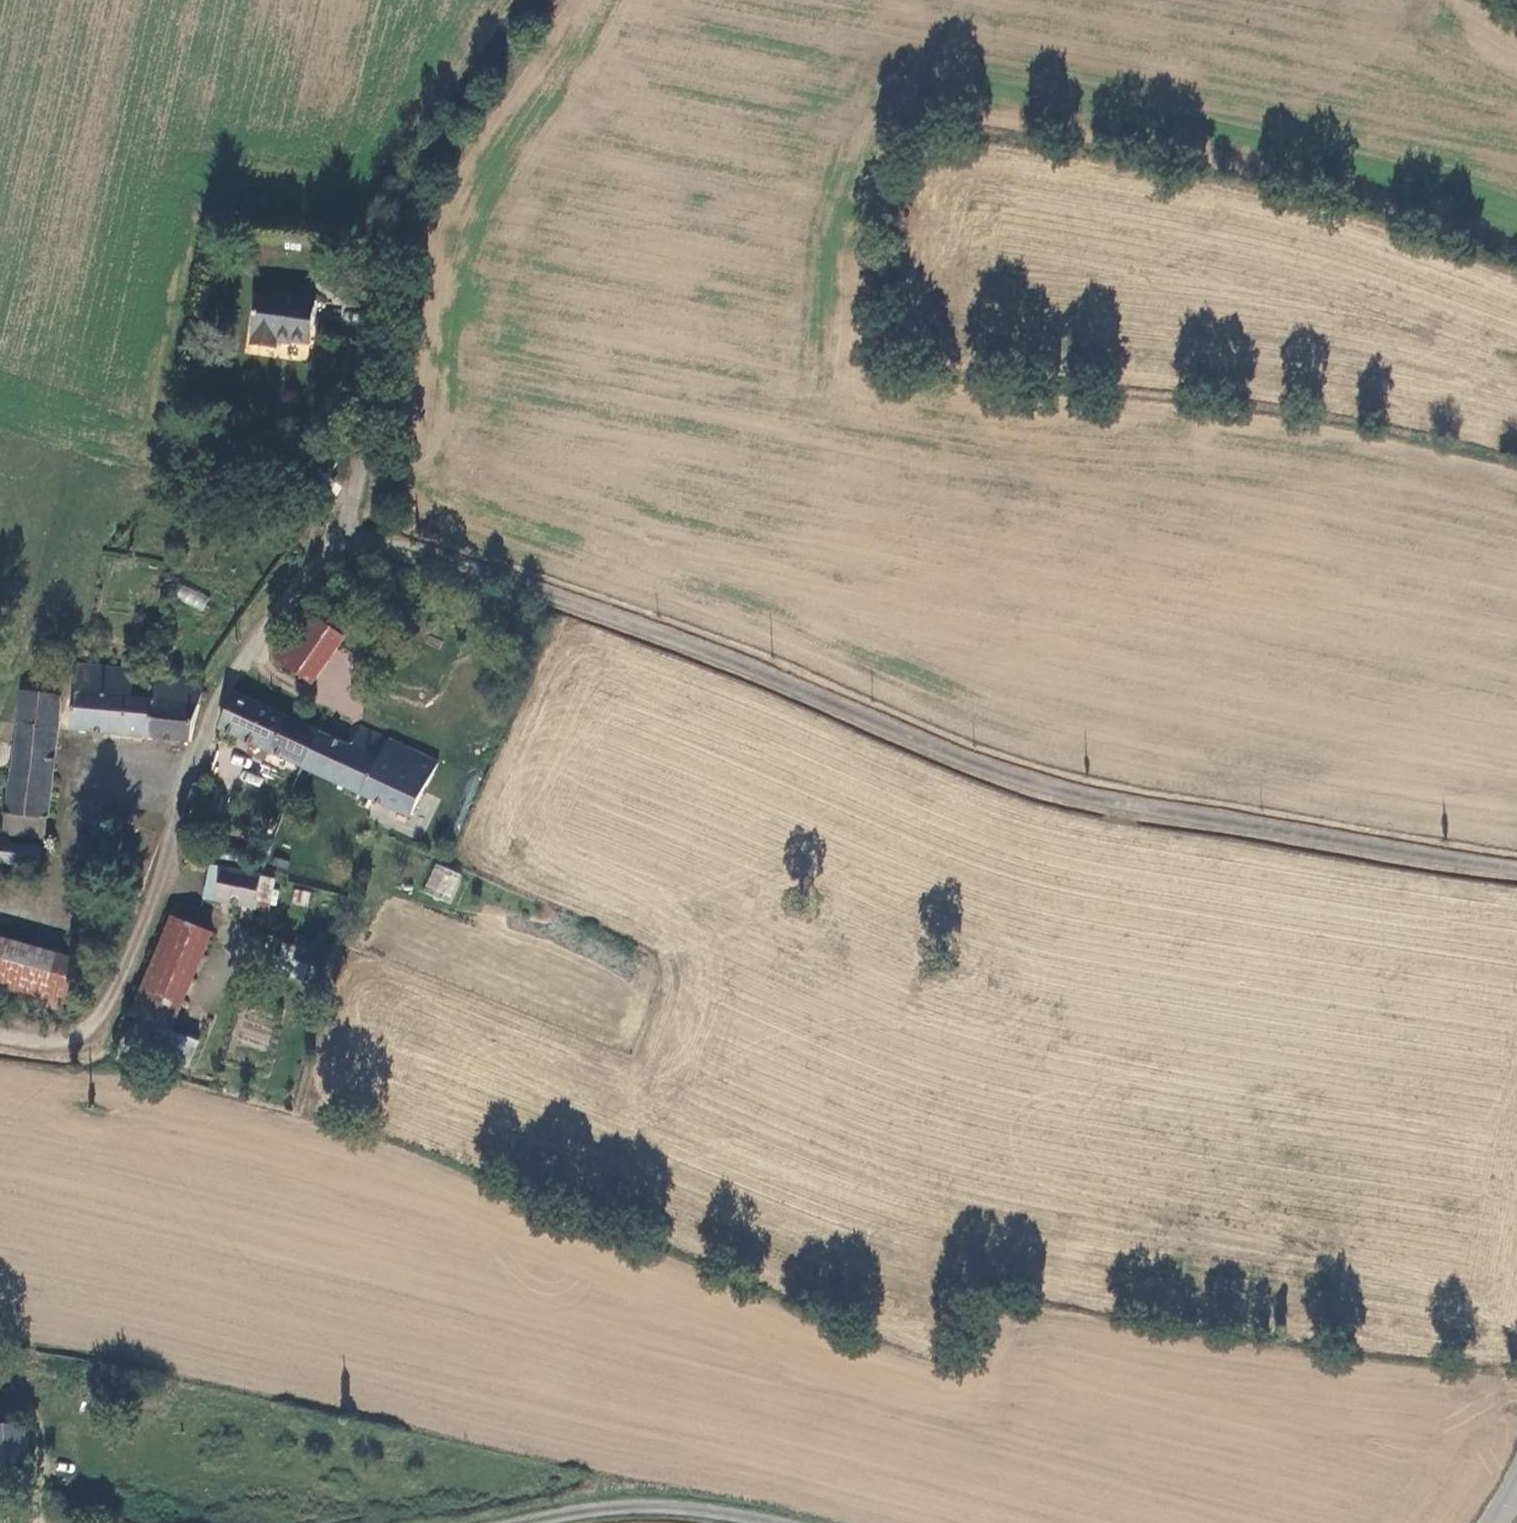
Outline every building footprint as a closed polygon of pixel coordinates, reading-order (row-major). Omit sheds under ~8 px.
[(328,309),(273,297),(262,348),(290,355),(292,346),(319,352),(328,309)] [(204,610),(209,596),(179,584),(174,598),(204,610)] [(343,611),(325,599),(317,612),(335,623),(343,611)] [(354,636),(335,623),(317,612),(306,629),(288,656),(325,680),(354,636)] [(81,724),(200,740),(206,705),(142,695),(143,669),(144,663),(88,656),(84,690),(81,724)] [(142,695),(206,705),(209,682),(157,671),(143,669),(142,695)] [(54,833),(71,689),(32,681),(24,752),(17,828),(54,833)] [(234,726),(324,771),(338,741),(250,694),(234,726)] [(324,771),(419,818),(443,768),(367,727),(355,750),(338,741),(324,771)] [(54,840),(16,836),(14,854),(52,858),(54,840)] [(211,888),(261,909),(273,877),(224,857),(211,888)] [(422,892),(450,904),(463,875),(436,863),(422,892)] [(286,882),(273,877),(261,909),(274,913),(286,882)] [(220,929),(183,910),(161,951),(148,977),(136,1008),(176,1026),(220,929)] [(0,928),(0,985),(73,1009),(89,958),(0,928)] [(299,968),(304,956),(289,949),(276,978),(291,985),(309,992),(316,975),(299,968)] [(142,1014),(132,1034),(192,1061),(201,1041),(142,1014)] [(23,1462),(22,1423),(0,1423),(0,1462),(23,1462)]
